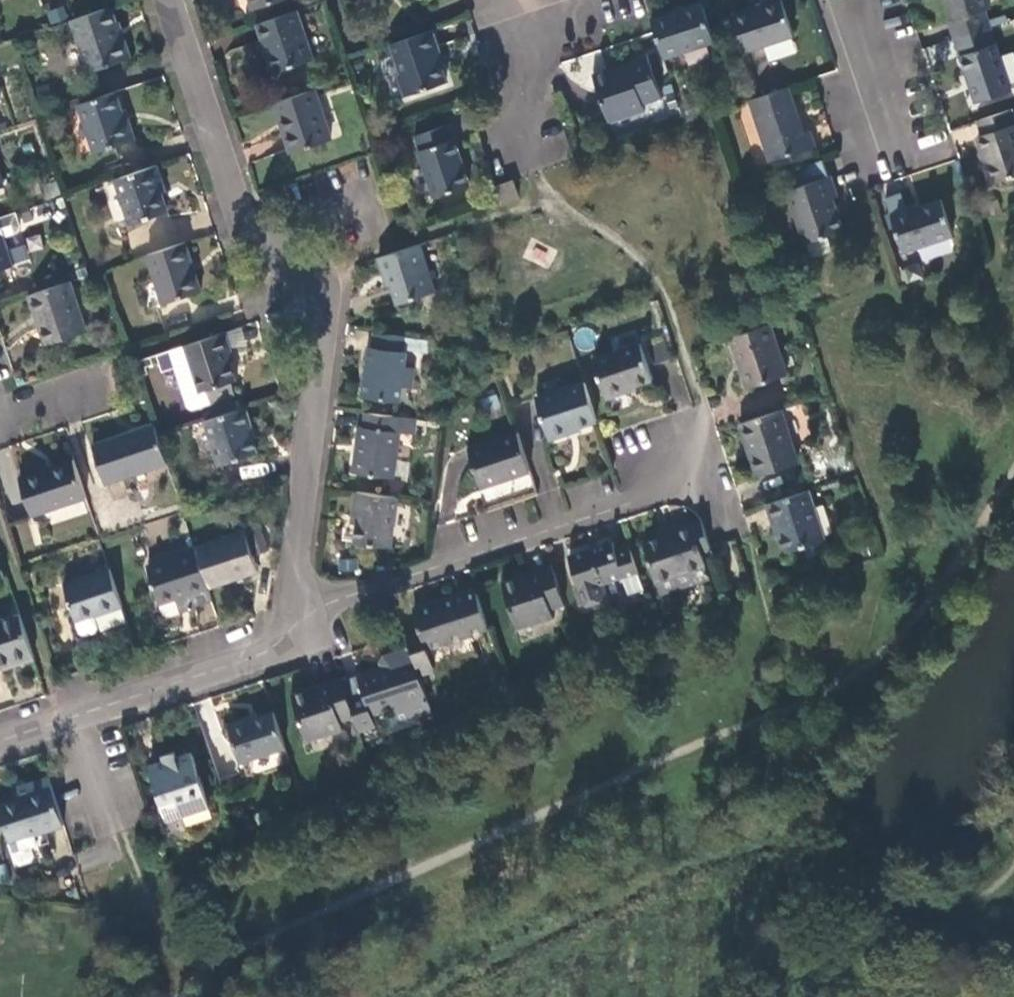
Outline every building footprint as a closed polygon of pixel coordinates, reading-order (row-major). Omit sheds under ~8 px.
[(255,11),(287,0),(251,0),(255,11)] [(956,39),(990,28),(985,12),(989,11),(986,0),(948,0),(955,22),(951,23),(956,39)] [(783,1),(734,16),(746,53),(794,37),(783,1)] [(702,3),(652,21),(656,33),(665,60),(715,43),(702,3)] [(122,36),(112,7),(76,19),(72,20),(90,73),(132,59),(124,36),(122,36)] [(52,14),(56,26),(71,21),(67,10),(52,14)] [(314,61),(298,12),(258,25),(274,73),(314,61)] [(1011,93),(990,28),(956,39),(977,104),(1011,93)] [(440,51),(432,31),(392,45),(401,74),(398,75),(405,98),(449,83),(438,51),(440,51)] [(649,59),(620,69),(622,74),(650,64),(649,59)] [(662,100),(650,64),(622,74),(620,69),(594,78),(609,122),(647,109),(646,106),(662,100)] [(805,135),(790,89),(761,98),(749,102),(769,163),(815,147),(811,133),(805,135)] [(332,141),(315,90),(276,103),(293,153),(332,141)] [(127,122),(117,92),(80,105),(96,153),(136,139),(130,121),(127,122)] [(1013,111),(978,122),(983,136),(978,138),(993,184),(1013,177),(1013,114),(1013,111)] [(471,187),(450,126),(415,138),(435,198),(471,187)] [(796,189),(788,192),(807,245),(809,244),(828,238),(844,232),(833,200),(837,198),(830,178),(828,178),(822,161),(790,172),(796,189)] [(164,186),(156,165),(103,184),(118,230),(169,213),(160,188),(164,186)] [(502,206),(520,199),(512,179),(494,185),(502,206)] [(954,237),(942,201),(908,212),(902,195),(885,201),(890,215),(895,229),(904,253),(954,237)] [(890,230),(895,229),(890,215),(886,216),(890,230)] [(0,221),(0,271),(15,266),(0,221)] [(828,238),(809,244),(814,259),(833,252),(828,238)] [(531,241),(523,256),(547,268),(555,253),(531,241)] [(203,292),(187,243),(148,257),(164,305),(203,292)] [(436,292),(420,245),(377,259),(383,276),(386,274),(396,306),(436,292)] [(88,332),(72,282),(31,296),(47,345),(88,332)] [(787,378),(770,324),(730,338),(739,366),(741,366),(749,390),(787,378)] [(242,328),(225,334),(230,349),(248,348),(242,328)] [(230,349),(225,334),(170,352),(187,404),(196,410),(234,397),(230,385),(238,382),(227,350),(230,349)] [(402,353),(404,339),(373,335),(372,349),(369,349),(363,398),(399,404),(402,389),(411,390),(414,370),(404,368),(406,354),(402,353)] [(646,346),(653,365),(671,359),(665,340),(646,346)] [(641,345),(593,361),(607,401),(626,395),(624,391),(636,387),(653,380),(641,345)] [(580,428),(597,422),(585,383),(535,399),(550,441),(570,435),(569,432),(580,428)] [(637,391),(636,387),(624,391),(626,395),(637,391)] [(252,427),(246,408),(205,422),(220,465),(259,453),(250,428),(252,427)] [(798,464),(781,411),(741,424),(758,477),(798,464)] [(394,428),(395,417),(366,413),(364,428),(360,428),(354,475),(393,479),(399,433),(394,432),(394,428)] [(105,485),(167,464),(159,437),(154,425),(92,445),(105,485)] [(481,490),(530,474),(517,433),(468,450),(481,490)] [(32,516),(87,498),(74,460),(19,478),(32,516)] [(828,553),(809,492),(767,506),(773,524),(776,523),(780,536),(786,554),(805,548),(809,559),(816,562),(824,560),(828,553)] [(391,549),(397,498),(355,493),(353,513),(359,513),(357,526),(355,544),(391,549)] [(711,551),(710,548),(699,521),(675,529),(677,532),(661,537),(644,543),(662,597),(711,581),(702,554),(711,551)] [(261,527),(245,532),(253,557),(269,552),(261,527)] [(660,534),(661,537),(677,532),(675,529),(660,534)] [(245,532),(195,548),(196,551),(209,589),(258,573),(253,557),(245,532)] [(628,595),(643,590),(629,547),(615,552),(612,542),(569,556),(580,591),(575,593),(579,603),(587,607),(601,602),(605,595),(602,585),(622,578),(628,595)] [(195,604),(212,599),(209,589),(196,551),(147,567),(159,605),(174,601),(183,598),(187,610),(194,608),(195,604)] [(552,568),(528,576),(530,582),(554,574),(552,568)] [(94,617),(123,608),(110,569),(63,585),(79,634),(85,637),(95,633),(98,628),(94,617)] [(553,611),(565,607),(554,574),(530,582),(528,576),(502,585),(517,629),(555,617),(553,611)] [(427,652),(489,632),(476,591),(413,610),(422,638),(408,642),(414,659),(419,676),(433,671),(427,652)] [(178,613),(187,610),(183,598),(174,601),(178,613)] [(35,660),(20,615),(0,621),(0,667),(12,662),(14,667),(35,660)] [(363,693),(347,698),(355,720),(359,733),(375,728),(371,716),(393,709),(427,698),(419,676),(414,659),(358,678),(363,693)] [(14,667),(12,662),(0,667),(1,671),(14,667)] [(341,680),(318,688),(320,693),(343,685),(341,680)] [(342,724),(355,720),(347,698),(343,685),(320,693),(318,688),(292,697),(307,742),(344,730),(342,724)] [(398,723),(431,712),(427,698),(393,709),(398,723)] [(240,764),(286,750),(274,713),(244,722),(243,720),(227,725),(240,764)] [(210,807),(192,753),(176,757),(174,753),(162,757),(163,761),(149,766),(168,821),(210,807)] [(65,826),(52,788),(0,805),(0,814),(16,862),(21,864),(32,861),(34,856),(32,850),(38,848),(35,838),(65,828),(65,826)]
